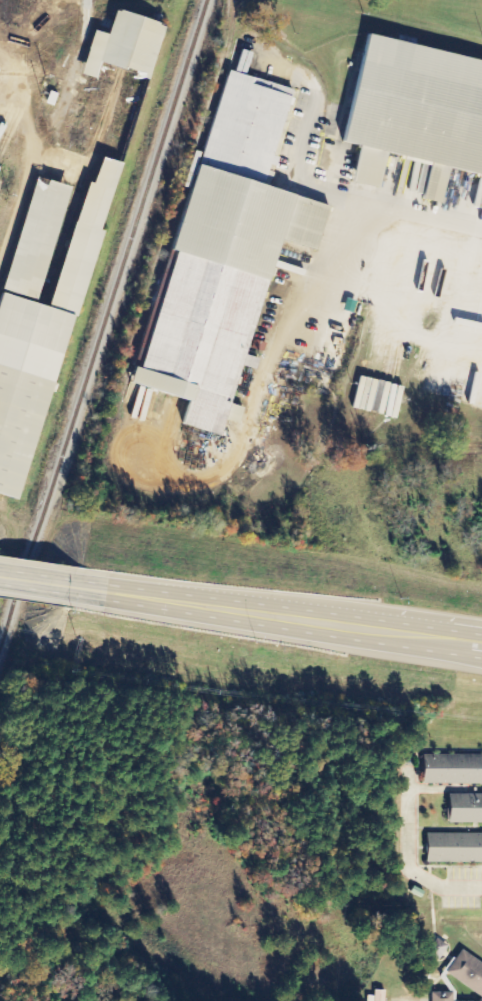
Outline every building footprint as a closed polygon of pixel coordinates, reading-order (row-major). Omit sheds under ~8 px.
[(142,77),(159,24),(109,9),(101,34),(88,30),(75,73),(89,77),(93,63),(142,77)] [(358,36),(337,142),(354,145),(346,182),(375,188),(382,153),(425,162),(418,199),(436,203),(443,170),(481,178),(481,61),(358,36)] [(122,384),(182,400),(175,425),(215,436),(219,420),(236,425),(241,408),(227,404),(237,365),(253,370),(256,358),(243,355),(270,254),(275,255),(278,241),(313,250),(325,205),(263,188),(290,89),(244,77),(250,53),(226,46),(172,252),(168,250),(164,265),(155,262),(147,294),(153,295),(134,368),(127,366),(122,384)] [(64,315),(72,317),(97,230),(96,230),(115,162),(94,156),(87,183),(79,181),(43,307),(30,303),(63,186),(29,177),(0,281),(0,496),(12,499),(64,315)] [(400,386),(355,377),(348,409),(394,418),(400,386)] [(420,754),(420,784),(481,785),(481,755),(420,754)] [(444,794),(444,823),(481,823),(481,795),(444,794)] [(481,864),(481,834),(422,833),(422,864),(481,864)] [(445,946),(433,938),(423,953),(435,961),(445,946)] [(457,952),(443,975),(480,996),(477,1000),(481,1000),(481,966),(457,952)]
